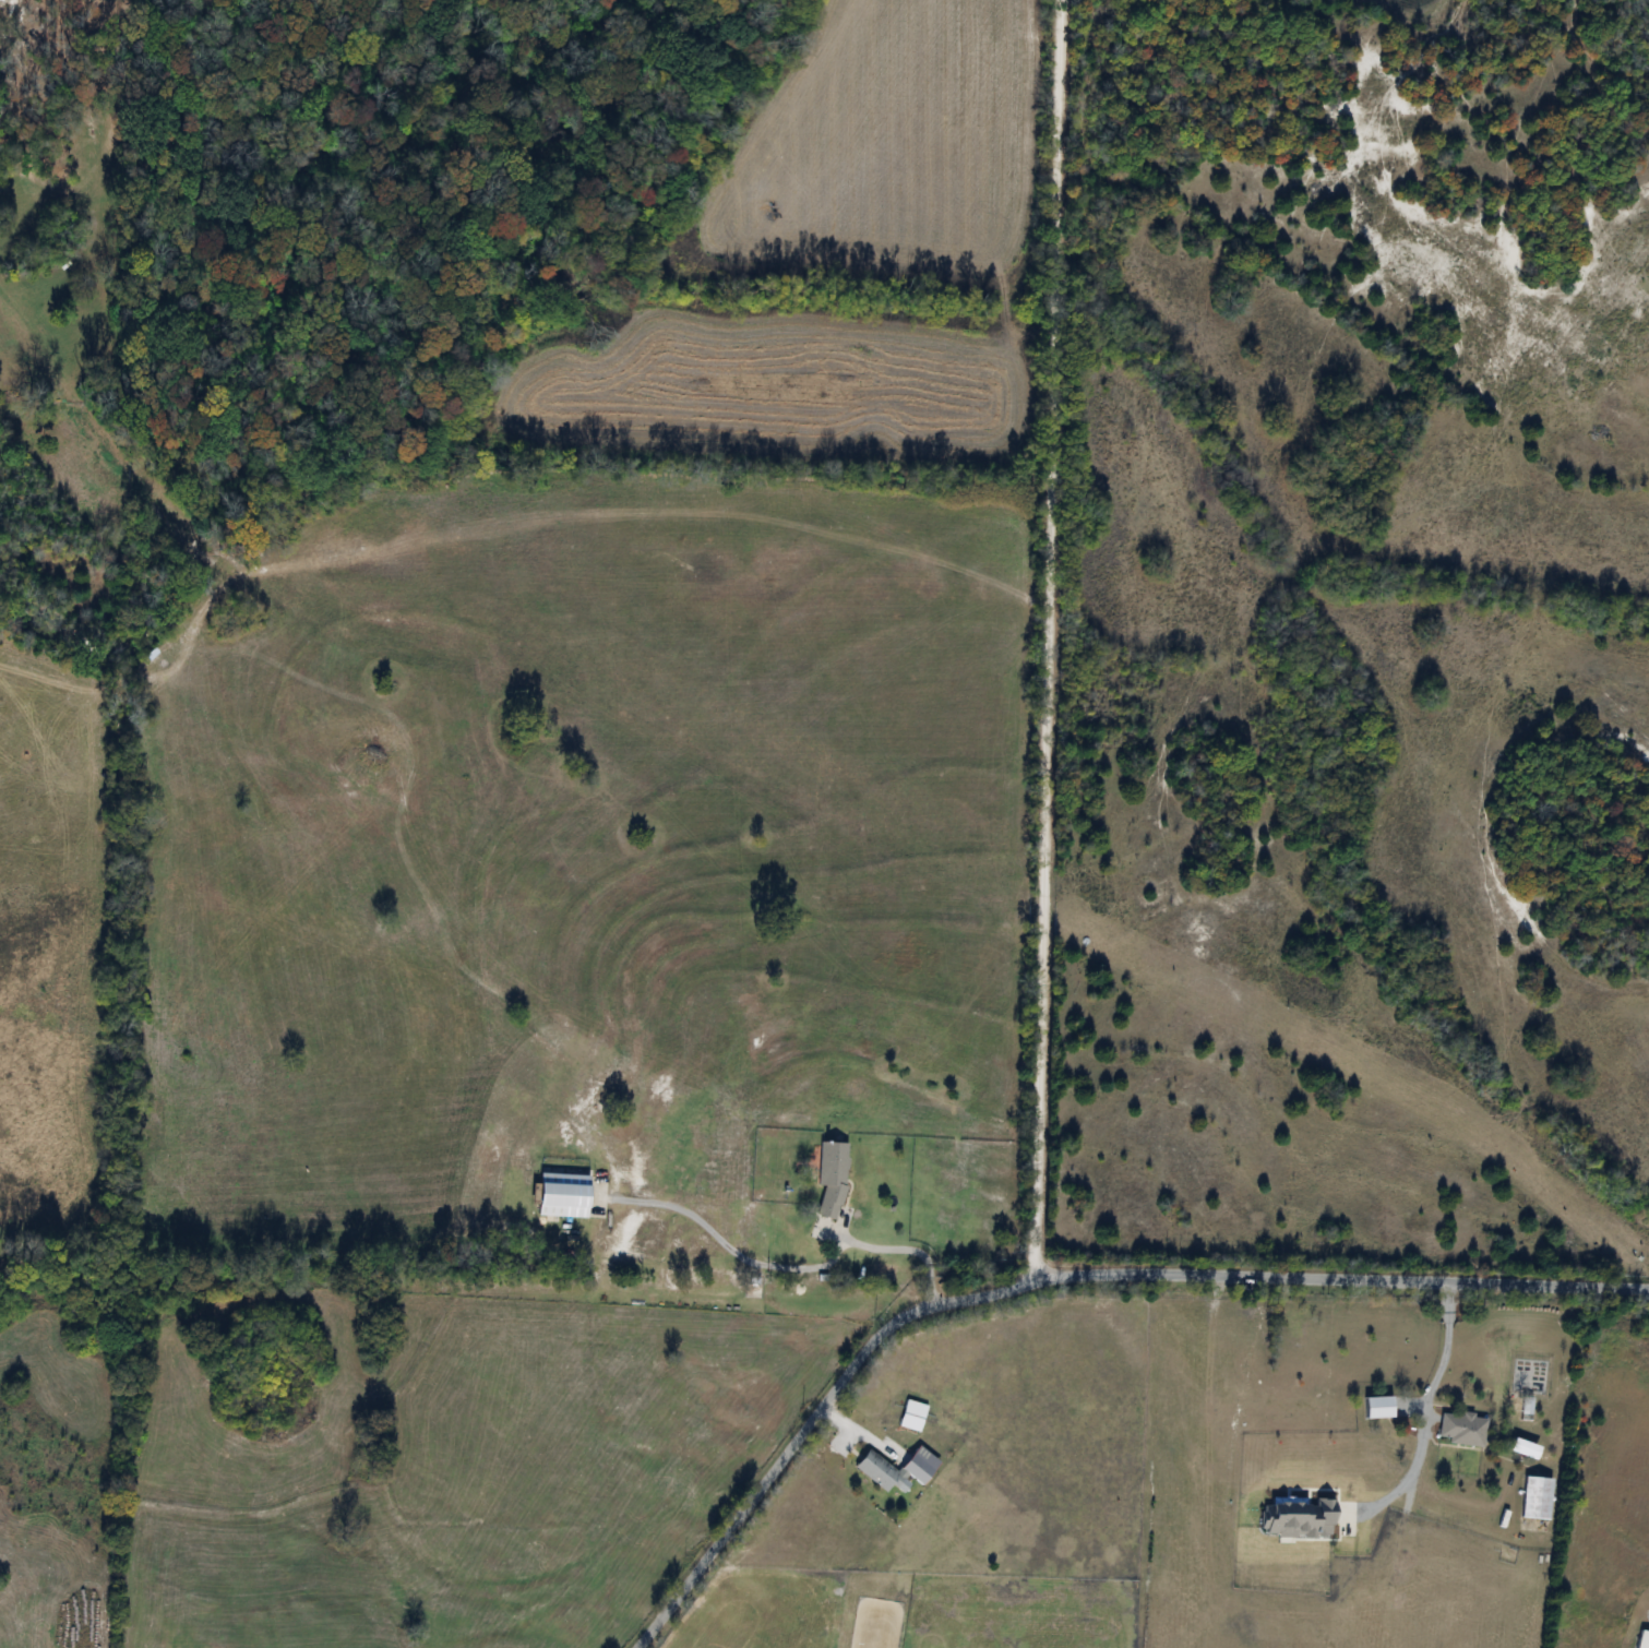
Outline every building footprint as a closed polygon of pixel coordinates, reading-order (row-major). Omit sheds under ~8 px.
[(819,1142),(817,1186),(820,1186),(818,1218),(841,1219),(845,1144),(819,1142)] [(1364,1398),(1364,1419),(1391,1419),(1391,1398),(1364,1398)] [(918,1433),(926,1406),(906,1400),(897,1427),(918,1433)] [(1437,1438),(1448,1439),(1448,1444),(1482,1449),(1486,1419),(1441,1413),(1437,1438)] [(902,1477),(867,1450),(853,1468),(888,1495),(902,1477)] [(900,1469),(921,1485),(932,1471),(911,1455),(900,1469)] [(1551,1480),(1524,1477),(1521,1519),(1548,1521),(1551,1480)] [(1639,1631),(1636,1647),(1648,1647),(1648,1633),(1639,1631)]
